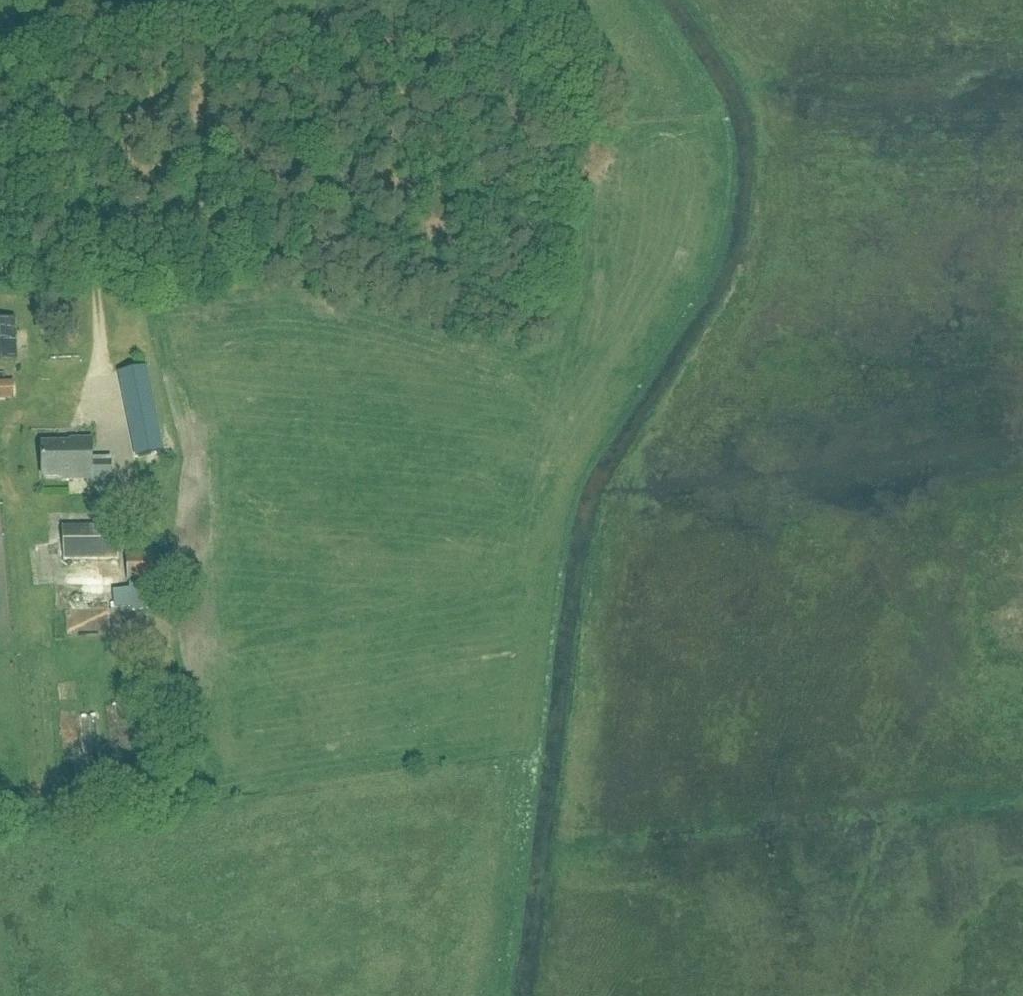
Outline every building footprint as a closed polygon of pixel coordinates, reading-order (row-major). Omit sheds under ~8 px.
[(13,358),(11,320),(0,321),(0,359),(13,358)] [(16,400),(14,383),(0,383),(0,400),(16,400)] [(124,454),(149,452),(146,402),(121,404),(124,454)] [(90,460),(90,440),(77,441),(77,443),(41,444),(41,478),(61,477),(61,480),(91,480),(91,485),(109,485),(109,459),(90,460)] [(116,561),(116,527),(61,526),(61,560),(116,561)] [(126,580),(150,579),(150,557),(125,557),(126,580)] [(152,609),(150,585),(128,586),(129,592),(113,593),(114,608),(131,607),(131,610),(152,609)]
